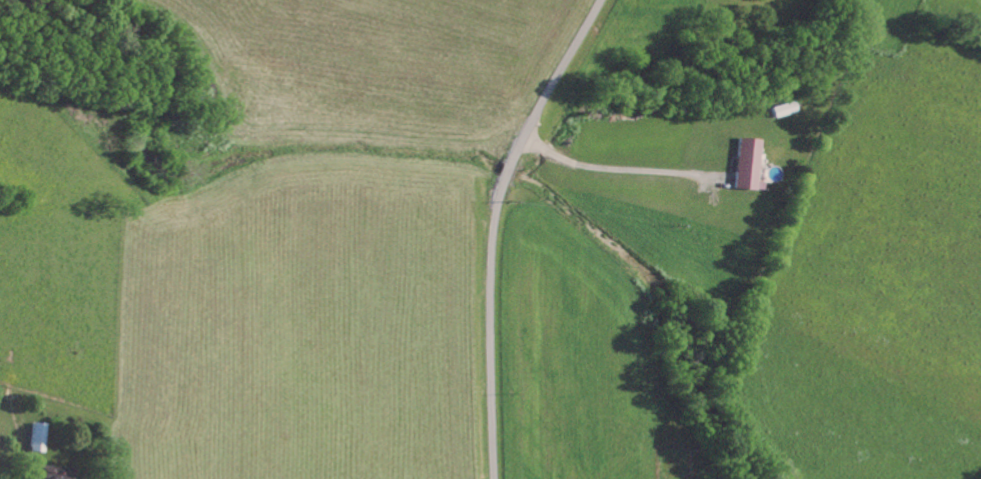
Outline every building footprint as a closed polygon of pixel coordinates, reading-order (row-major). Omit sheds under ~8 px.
[(774,108),(778,119),(801,112),(798,101),(774,108)] [(764,140),(741,138),(736,188),(759,191),(764,140)] [(30,453),(44,453),(45,424),(31,423),(30,453)] [(72,468),(36,467),(35,478),(72,478),(72,468)]
